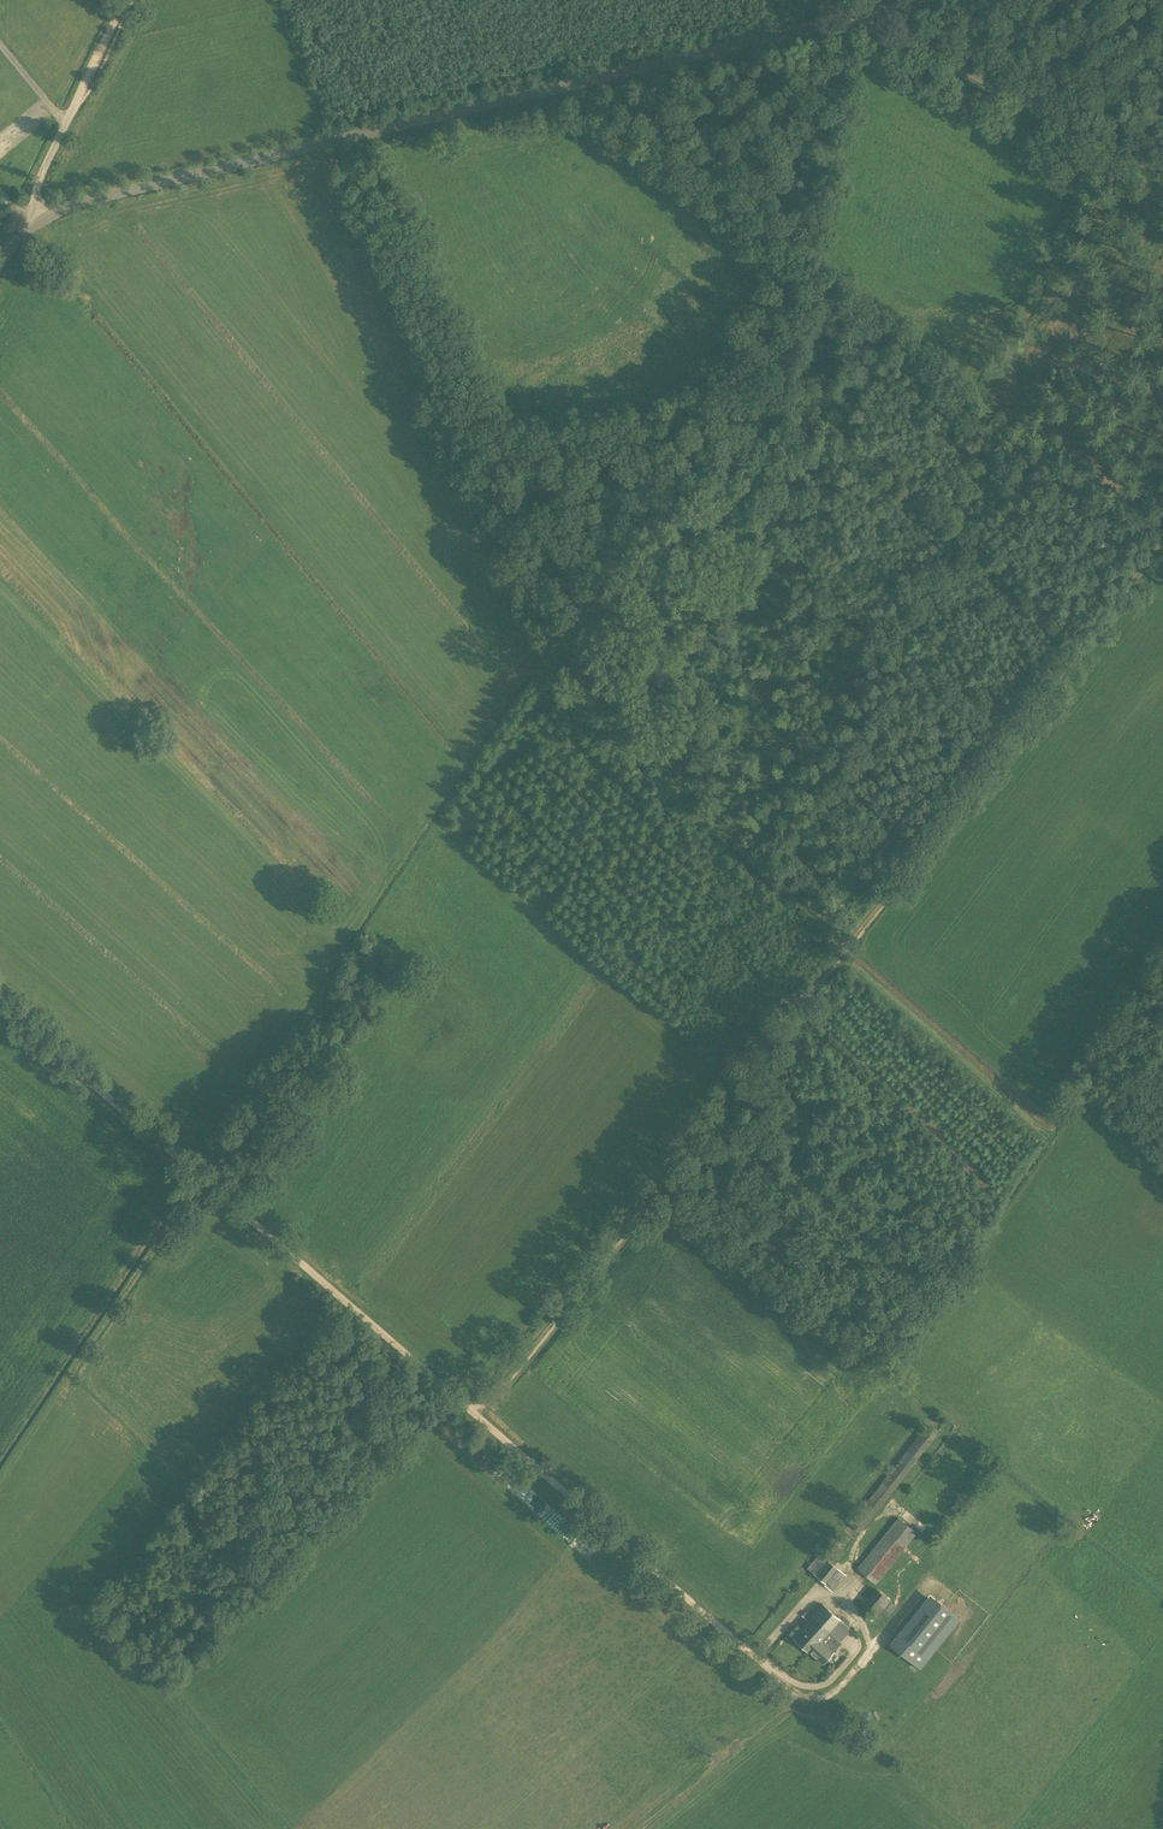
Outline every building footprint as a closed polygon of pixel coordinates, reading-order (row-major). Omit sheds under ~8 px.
[(824,1584),(833,1591),(846,1574),(831,1562),(857,1530),(859,1532),(936,1435),(925,1427),(849,1523),(823,1556),(819,1553),(807,1568),(825,1583),(824,1584)] [(898,1517),(857,1568),(876,1583),(917,1532),(898,1517)] [(888,1617),(897,1606),(877,1588),(863,1604),(878,1617),(883,1612),(888,1617)] [(919,1670),(957,1617),(924,1593),(886,1645),(919,1670)] [(789,1634),(808,1652),(816,1643),(817,1644),(829,1632),(840,1642),(852,1630),(822,1603),(799,1628),(796,1625),(789,1634)] [(816,1643),(808,1652),(809,1653),(810,1652),(822,1663),(840,1642),(829,1632),(817,1644),(816,1643)]
